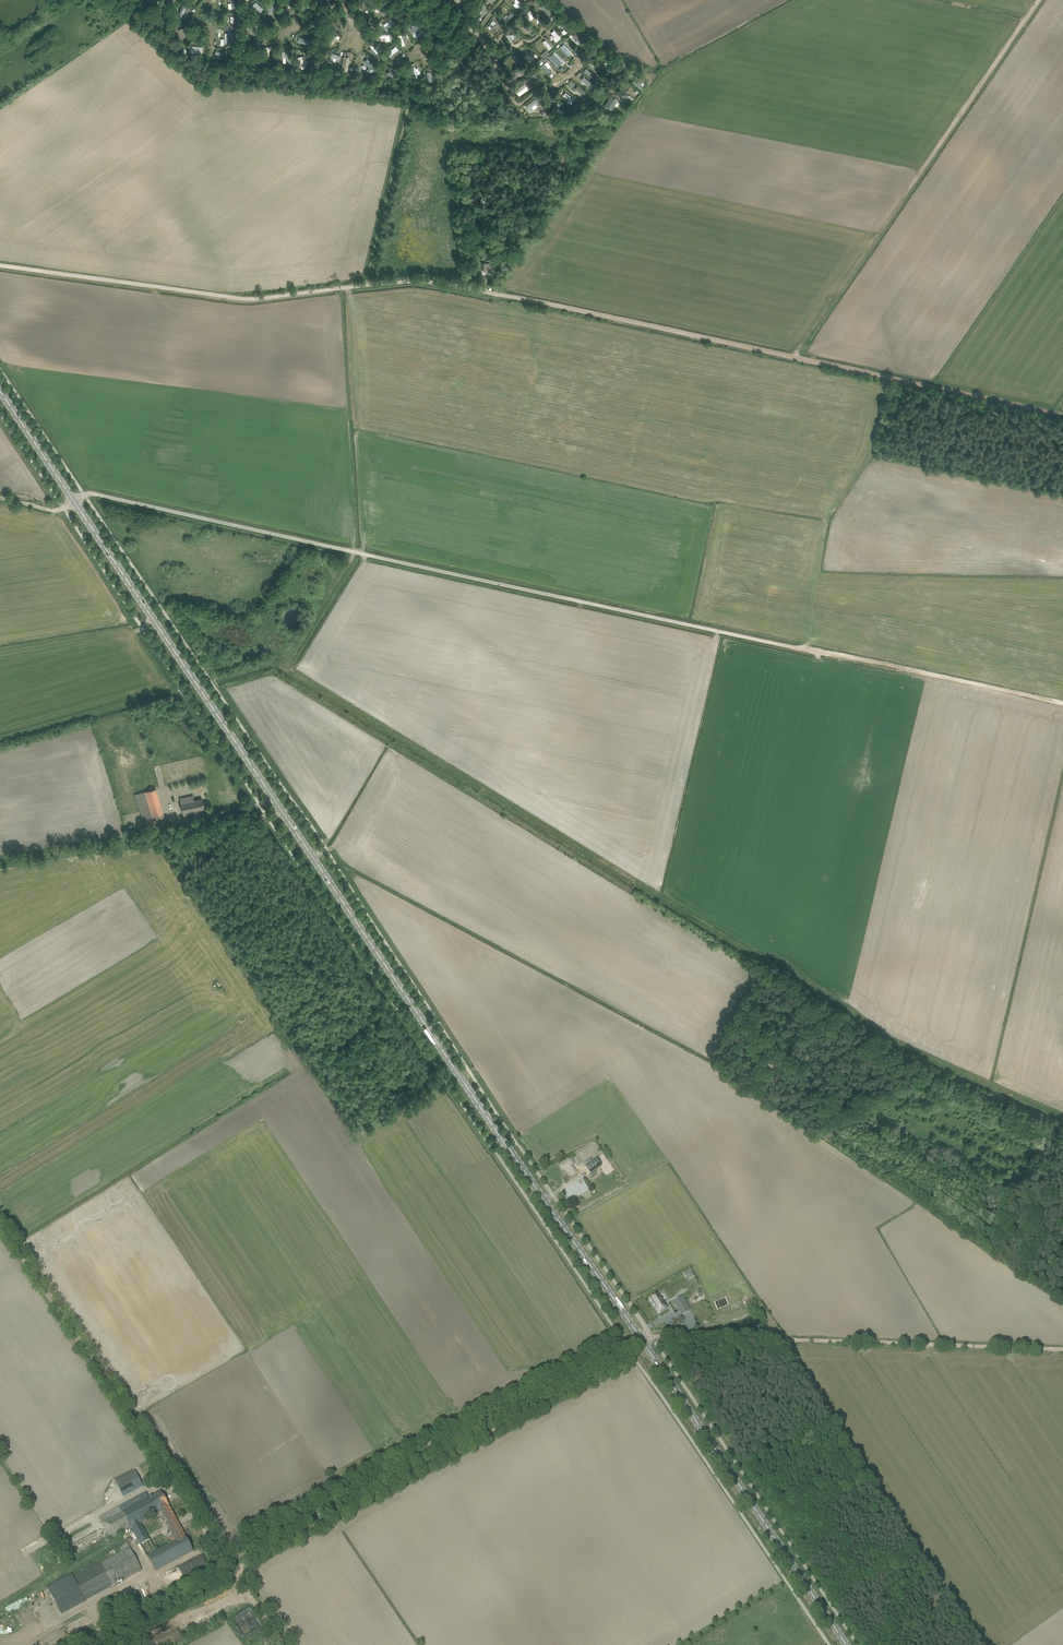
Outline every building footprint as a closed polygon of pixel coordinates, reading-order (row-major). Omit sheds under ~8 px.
[(546,16),(549,13),(540,3),(537,6),(546,16)] [(372,7),(378,17),(384,14),(378,4),(372,7)] [(481,5),(475,9),(479,15),(485,11),(481,5)] [(505,23),(512,15),(507,10),(500,18),(505,23)] [(561,35),(567,29),(559,21),(556,24),(561,29),(558,31),(561,35)] [(406,26),(413,38),(419,34),(413,22),(406,26)] [(519,26),(525,34),(529,31),(523,23),(519,26)] [(550,30),(547,33),(551,37),(549,39),(552,42),(557,37),(550,30)] [(402,44),(407,42),(403,32),(397,35),(399,39),(400,39),(402,44)] [(571,32),(568,37),(578,42),(581,38),(571,32)] [(306,45),(308,39),(296,35),(294,41),(306,45)] [(369,43),(366,46),(374,56),(378,52),(369,43)] [(559,45),(555,48),(563,57),(567,54),(559,45)] [(387,56),(391,54),(392,56),(397,52),(392,46),(384,52),(387,56)] [(211,57),(220,59),(221,52),(212,50),(211,57)] [(508,56),(513,62),(516,59),(511,53),(508,56)] [(545,73),(549,68),(542,61),(537,66),(545,73)] [(399,70),(397,67),(387,72),(389,76),(391,75),(392,77),(395,75),(394,73),(399,70)] [(583,87),(586,90),(591,84),(581,77),(578,81),(584,85),(583,87)] [(521,83),(511,89),(515,96),(525,89),(521,83)] [(571,89),(581,97),(585,93),(574,84),(571,89)] [(562,91),(559,96),(564,100),(563,101),(568,105),(572,99),(562,91)] [(607,95),(601,105),(612,110),(617,100),(607,95)] [(531,99),(522,104),(526,112),(535,107),(531,99)] [(473,204),(480,199),(481,199),(475,189),(467,194),(473,204)] [(501,264),(491,263),(484,263),(483,271),(484,271),(484,269),(490,270),(490,272),(494,272),(494,268),(501,268),(501,270),(501,264)] [(136,794),(141,811),(144,819),(156,816),(158,820),(165,818),(156,788),(136,794)] [(193,795),(180,798),(184,818),(198,815),(197,810),(204,808),(202,798),(195,800),(193,795)] [(564,1162),(563,1162),(563,1163),(560,1165),(565,1171),(567,1169),(571,1176),(576,1173),(572,1166),(574,1164),(570,1158),(568,1160),(564,1162)] [(585,1167),(590,1174),(591,1176),(596,1173),(595,1171),(601,1166),(596,1159),(585,1167)] [(657,1294),(649,1299),(655,1307),(654,1308),(658,1314),(667,1308),(663,1302),(657,1294)] [(674,1302),(677,1307),(682,1315),(686,1312),(689,1310),(687,1307),(681,1297),(674,1302)] [(134,1471),(115,1482),(123,1497),(142,1487),(134,1471)] [(99,1519),(102,1523),(107,1534),(103,1539),(105,1542),(110,1539),(110,1540),(131,1528),(138,1542),(147,1537),(140,1523),(160,1512),(167,1525),(176,1520),(160,1492),(148,1498),(146,1493),(99,1519)] [(176,1520),(167,1525),(169,1528),(178,1524),(176,1520)] [(147,1537),(138,1542),(155,1572),(193,1552),(178,1524),(169,1528),(175,1540),(155,1551),(147,1537)] [(77,1549),(83,1547),(81,1539),(75,1541),(77,1549)] [(111,1586),(141,1570),(129,1548),(127,1543),(119,1548),(121,1552),(99,1564),(72,1578),(71,1575),(46,1589),(61,1616),(86,1602),(85,1602),(111,1587),(111,1586)] [(199,1553),(181,1563),(187,1575),(205,1566),(199,1553)] [(117,1593),(107,1598),(111,1604),(120,1599),(117,1593)] [(8,1611),(2,1615),(7,1624),(13,1621),(8,1611)] [(43,1624),(27,1630),(29,1634),(44,1628),(43,1624)]
